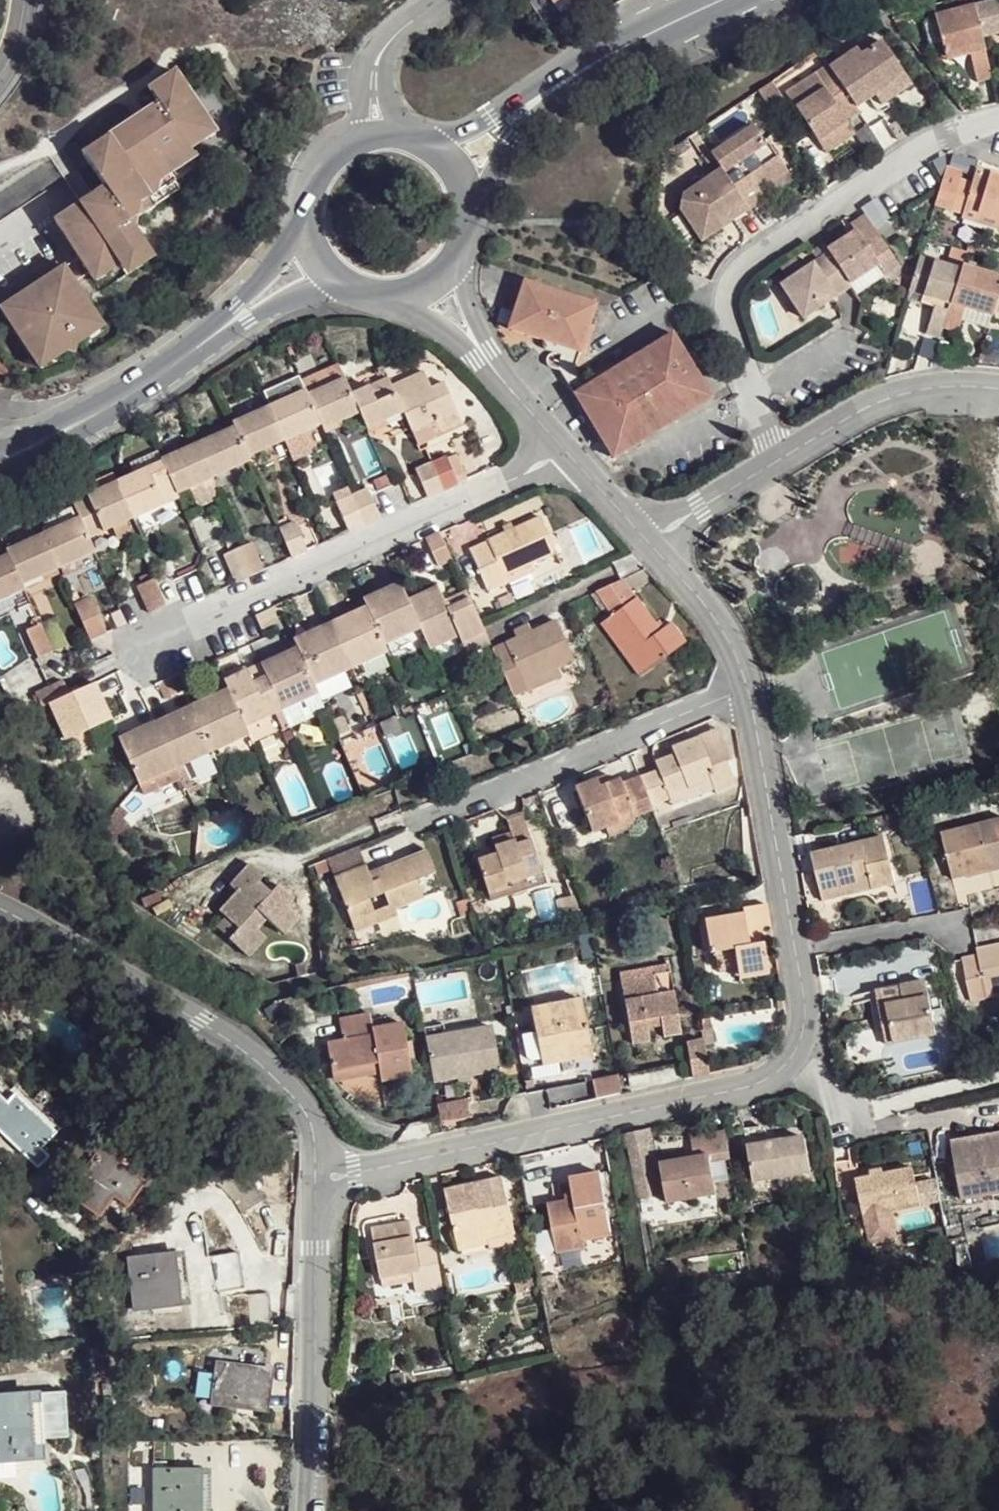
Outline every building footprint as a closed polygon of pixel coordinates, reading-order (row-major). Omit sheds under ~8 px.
[(974,9),(982,40),(998,37),(998,3),(974,9)] [(981,76),(991,73),(982,40),(974,9),(928,20),(930,37),(937,36),(944,60),(964,57),(972,79),(981,76)] [(831,67),(840,81),(858,107),(868,100),(878,93),(908,72),(883,39),(863,53),(859,47),(831,67)] [(170,61),(145,76),(153,93),(77,140),(70,129),(0,171),(0,201),(83,150),(99,176),(47,208),(88,272),(110,256),(116,265),(146,245),(126,211),(173,179),(163,164),(192,146),(185,133),(182,126),(204,112),(170,61)] [(791,96),(800,110),(809,103),(840,81),(831,67),(791,96)] [(915,83),(908,72),(878,93),(885,102),(915,83)] [(850,122),(862,113),(858,107),(840,81),(809,103),(800,110),(815,133),(818,137),(821,141),(850,122)] [(850,122),(821,141),(830,154),(859,135),(850,122)] [(726,175),(751,212),(769,201),(763,193),(777,184),(791,175),(770,146),(767,149),(754,130),(713,156),(722,170),(726,175)] [(945,166),(937,195),(946,197),(942,209),(958,215),(960,209),(998,221),(998,178),(993,176),(974,169),(970,180),(955,176),(958,170),(945,166)] [(736,221),(751,212),(726,175),(722,170),(683,194),(684,212),(704,243),(715,236),(726,228),(721,221),(732,214),(736,221)] [(852,284),(854,282),(881,263),(887,274),(905,263),(878,226),(869,213),(852,223),(858,229),(838,244),(830,250),(833,254),(852,284)] [(726,228),(736,221),(732,214),(721,221),(726,228)] [(31,351),(90,311),(81,297),(52,253),(0,284),(0,306),(31,351)] [(852,284),(833,254),(809,271),(785,288),(807,318),(852,286),(852,284)] [(918,257),(908,288),(933,296),(922,331),(931,333),(939,336),(942,326),(960,272),(918,257)] [(960,272),(942,326),(949,328),(955,331),(964,307),(990,316),(991,313),(998,288),(998,277),(962,265),(960,272)] [(562,343),(576,348),(594,300),(521,273),(505,323),(542,337),(562,343)] [(668,330),(581,380),(568,389),(607,453),(707,395),(668,330)] [(562,343),(542,337),(539,342),(558,351),(562,343)] [(571,364),(576,348),(562,343),(558,351),(554,364),(568,389),(581,380),(571,364)] [(294,369),(298,380),(300,384),(335,367),(329,354),(294,369)] [(300,384),(313,414),(315,419),(333,412),(351,404),(343,386),(335,367),(300,384)] [(413,367),(384,378),(395,404),(403,424),(425,414),(429,426),(451,416),(433,376),(420,381),(413,367)] [(381,372),(343,386),(351,404),(357,419),(376,411),(395,404),(384,378),(381,372)] [(298,380),(261,395),(276,431),(313,414),(300,384),(298,380)] [(220,412),(222,416),(235,448),(256,439),(276,431),(261,395),(220,412)] [(189,431),(204,466),(221,459),(237,452),(235,448),(222,416),(189,431)] [(152,448),(154,455),(166,483),(185,475),(204,466),(189,431),(152,448)] [(451,478),(456,476),(449,461),(441,447),(423,453),(437,484),(450,478),(451,478)] [(420,490),(437,484),(423,453),(407,461),(420,490)] [(111,473),(124,508),(146,498),(168,489),(166,483),(154,455),(110,473),(111,473)] [(101,518),(124,508),(111,473),(110,473),(63,493),(70,510),(77,529),(101,518)] [(357,519),(372,513),(358,481),(344,488),(357,519)] [(339,526),(357,519),(344,488),(327,496),(333,511),(339,526)] [(83,544),(77,529),(70,510),(33,526),(47,561),(83,544)] [(283,513),(267,521),(280,552),(297,544),(283,513)] [(495,574),(515,565),(549,546),(533,515),(498,531),(464,548),(482,588),(499,580),(495,574)] [(33,526),(0,541),(0,559),(8,578),(28,570),(47,561),(33,526)] [(435,526),(417,534),(429,560),(446,552),(435,526)] [(230,542),(241,569),(255,562),(242,532),(233,536),(234,539),(230,542)] [(226,575),(241,569),(230,542),(234,539),(233,536),(213,545),(226,575)] [(8,578),(0,559),(0,587),(10,582),(8,578)] [(518,571),(515,565),(495,574),(499,580),(518,571)] [(138,604),(153,599),(143,572),(127,579),(131,587),(138,604)] [(609,573),(584,585),(598,604),(620,587),(609,573)] [(355,594),(357,600),(375,639),(412,623),(399,594),(392,578),(373,586),(355,594)] [(477,626),(472,614),(461,587),(443,594),(447,602),(436,606),(432,598),(424,582),(412,588),(399,594),(412,623),(421,643),(451,627),(456,637),(477,626)] [(79,592),(63,599),(77,633),(85,629),(93,626),(79,592)] [(624,593),(593,615),(618,644),(623,640),(638,659),(654,647),(671,635),(655,615),(646,621),(624,593)] [(443,594),(432,598),(436,606),(447,602),(443,594)] [(324,615),(343,661),(377,646),(375,639),(357,600),(341,608),(324,615)] [(288,630),(291,639),(308,678),(343,661),(324,615),(306,623),(288,630)] [(618,644),(593,615),(588,619),(626,668),(638,659),(623,640),(618,644)] [(13,623),(25,650),(40,642),(30,616),(26,618),(13,623)] [(512,690),(520,686),(516,678),(548,664),(566,657),(547,617),(521,628),(507,634),(497,639),(500,648),(489,653),(505,693),(512,690)] [(504,627),(507,634),(521,628),(517,622),(504,627)] [(460,646),(482,637),(477,626),(456,637),(460,646)] [(254,656),(273,702),(311,685),(308,678),(291,639),(273,647),(254,656)] [(497,639),(485,645),(489,653),(500,648),(497,639)] [(214,674),(219,683),(235,720),(273,702),(254,656),(234,665),(214,674)] [(516,678),(520,686),(552,672),(548,664),(516,678)] [(30,699),(44,693),(59,687),(51,672),(37,679),(23,685),(30,699)] [(91,695),(82,677),(59,687),(44,693),(60,731),(99,714),(91,695)] [(199,692),(179,701),(198,743),(237,726),(235,720),(219,683),(199,692)] [(6,710),(17,705),(11,692),(0,697),(0,699),(6,710)] [(140,718),(160,760),(198,743),(179,701),(160,709),(140,718)] [(125,724),(110,730),(105,731),(124,776),(160,760),(140,718),(125,724)] [(690,734),(709,727),(706,720),(688,727),(690,734)] [(627,768),(637,796),(655,790),(653,784),(689,769),(685,761),(692,757),(701,778),(721,770),(711,747),(717,744),(709,727),(690,734),(688,727),(661,738),(664,745),(645,753),(648,759),(627,768)] [(653,784),(655,790),(657,790),(659,796),(701,778),(692,757),(685,761),(689,769),(653,784)] [(625,806),(639,800),(637,796),(627,768),(609,776),(606,771),(586,780),(584,776),(573,780),(563,784),(580,827),(595,821),(606,816),(602,808),(619,800),(622,808),(625,806)] [(629,817),(625,806),(622,808),(619,800),(602,808),(606,816),(595,821),(600,829),(629,817)] [(497,877),(516,869),(532,863),(512,808),(495,814),(501,829),(480,837),(484,846),(465,855),(478,888),(498,880),(497,877)] [(931,825),(940,870),(947,869),(955,867),(980,863),(981,867),(983,875),(998,872),(998,828),(996,812),(971,817),(931,825)] [(875,829),(801,842),(806,866),(810,890),(883,876),(875,829)] [(348,836),(316,849),(341,908),(366,897),(360,886),(373,880),(380,895),(391,891),(412,883),(406,867),(425,860),(420,849),(416,839),(376,854),(381,863),(362,871),(358,862),(348,836)] [(381,863),(376,854),(358,862),(362,871),(381,863)] [(221,915),(210,925),(228,944),(248,924),(240,914),(249,905),(266,924),(284,905),(276,895),(279,890),(272,883),(264,875),(254,885),(242,873),(247,867),(235,855),(217,872),(223,881),(204,897),(221,915)] [(532,863),(514,870),(517,880),(536,873),(532,863)] [(980,863),(955,867),(956,872),(981,867),(980,863)] [(514,870),(497,877),(498,880),(478,888),(480,894),(517,880),(514,870)] [(434,874),(419,880),(424,895),(440,889),(434,874)] [(366,897),(341,908),(344,917),(394,896),(391,891),(380,895),(373,880),(360,886),(366,897)] [(571,906),(562,882),(541,889),(550,914),(571,906)] [(466,892),(456,896),(461,913),(474,907),(466,892)] [(193,907),(210,925),(221,915),(204,897),(193,907)] [(756,919),(753,898),(729,902),(730,905),(689,914),(694,947),(717,942),(723,974),(751,968),(749,953),(746,939),(737,940),(734,925),(756,919)] [(949,952),(952,972),(956,993),(978,990),(977,983),(998,979),(998,937),(962,944),(964,949),(949,952)] [(646,1011),(649,1022),(652,1031),(669,1027),(655,959),(606,969),(619,1038),(636,1034),(634,1024),(632,1013),(646,1011)] [(911,977),(863,984),(868,1009),(872,1034),(921,1026),(911,977)] [(569,991),(520,1001),(530,1056),(551,1052),(552,1056),(566,1053),(581,1050),(569,991)] [(359,1055),(363,1070),(363,1074),(381,1070),(398,1067),(387,1018),(359,1022),(355,1009),(324,1015),(328,1028),(310,1033),(316,1063),(359,1055)] [(634,1024),(649,1022),(646,1011),(632,1013),(634,1024)] [(429,1021),(411,1025),(413,1034),(432,1031),(429,1021)] [(432,1031),(413,1034),(421,1077),(454,1069),(488,1062),(479,1021),(432,1031)] [(698,1071),(691,1032),(672,1035),(677,1055),(681,1075),(698,1071)] [(319,1077),(363,1070),(359,1055),(316,1063),(319,1077)] [(7,1096),(14,1089),(0,1073),(0,1087),(7,1096)] [(32,1166),(47,1153),(38,1144),(53,1131),(14,1089),(7,1096),(0,1087),(0,1131),(32,1166)] [(456,1095),(425,1102),(428,1119),(461,1112),(456,1095)] [(717,1149),(712,1122),(677,1127),(679,1137),(681,1147),(647,1153),(653,1190),(704,1182),(698,1151),(717,1149)] [(984,1139),(998,1137),(998,1127),(982,1130),(984,1139)] [(941,1147),(945,1170),(949,1192),(998,1183),(998,1137),(984,1139),(982,1130),(959,1134),(960,1143),(941,1147)] [(763,1138),(739,1143),(745,1176),(795,1167),(788,1133),(763,1138)] [(939,1138),(941,1147),(960,1143),(959,1134),(939,1138)] [(148,1171),(103,1139),(66,1190),(96,1212),(110,1192),(125,1202),(148,1171)] [(870,1167),(842,1173),(848,1210),(907,1200),(899,1162),(870,1167)] [(601,1227),(589,1165),(574,1168),(559,1170),(562,1192),(533,1197),(540,1239),(601,1227)] [(435,1182),(447,1239),(470,1233),(469,1223),(500,1216),(488,1172),(462,1177),(435,1182)] [(401,1288),(427,1282),(421,1247),(403,1251),(401,1239),(395,1216),(376,1221),(356,1225),(365,1274),(397,1267),(399,1276),(401,1288)] [(469,1223),(470,1233),(478,1231),(503,1225),(500,1216),(469,1223)] [(470,1233),(447,1239),(449,1245),(479,1240),(478,1231),(470,1233)] [(421,1247),(419,1235),(401,1239),(403,1251),(421,1247)] [(174,1250),(126,1254),(130,1304),(178,1300),(174,1250)] [(238,1250),(209,1255),(215,1290),(245,1285),(238,1250)] [(397,1267),(365,1274),(367,1282),(399,1276),(397,1267)] [(239,1292),(242,1325),(264,1322),(261,1290),(250,1291),(239,1292)] [(260,1368),(211,1359),(205,1399),(252,1408),(256,1388),(260,1368)] [(25,1387),(0,1389),(0,1458),(29,1456),(25,1387)] [(148,1472),(149,1510),(195,1510),(195,1496),(194,1470),(148,1472)]
